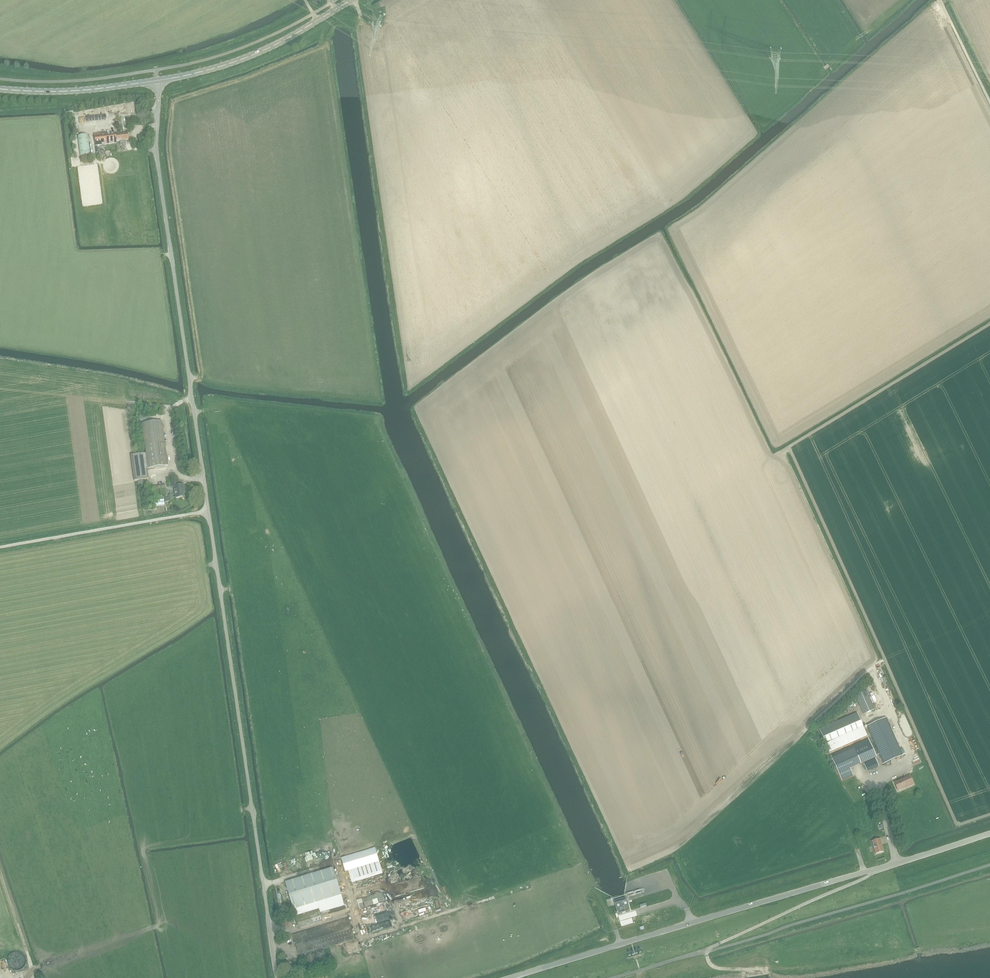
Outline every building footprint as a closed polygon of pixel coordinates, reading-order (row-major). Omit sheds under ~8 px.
[(94,134),(95,146),(117,143),(116,141),(128,140),(128,134),(120,135),(119,134),(115,134),(115,133),(101,135),(100,133),(94,134)] [(85,155),(91,155),(88,135),(77,136),(80,156),(85,155)] [(142,424),(146,454),(131,456),(135,481),(149,479),(147,469),(168,466),(162,421),(142,424)] [(183,490),(184,490),(184,485),(178,486),(178,482),(171,483),(171,487),(174,487),(176,498),(184,497),(183,490)] [(875,710),(867,691),(856,696),(864,715),(875,710)] [(857,713),(819,730),(829,753),(867,736),(857,713)] [(903,756),(886,719),(868,728),(884,764),(903,756)] [(869,739),(831,755),(842,781),(853,776),(850,769),(877,757),(869,739)] [(867,772),(879,766),(876,759),(864,764),(867,772)] [(909,777),(895,783),(898,791),(913,785),(909,777)] [(880,839),(872,842),(876,854),(883,852),(880,839)] [(340,889),(339,887),(333,868),(285,883),(293,907),(339,893),(341,892),(340,889)] [(615,905),(618,915),(630,911),(627,901),(615,905)] [(323,921),(319,909),(296,917),(299,928),(323,921)] [(307,958),(309,964),(310,968),(317,966),(315,959),(319,958),(319,959),(326,957),(324,949),(355,940),(348,918),(293,935),(299,956),(304,954),(305,957),(306,958),(307,958)]
